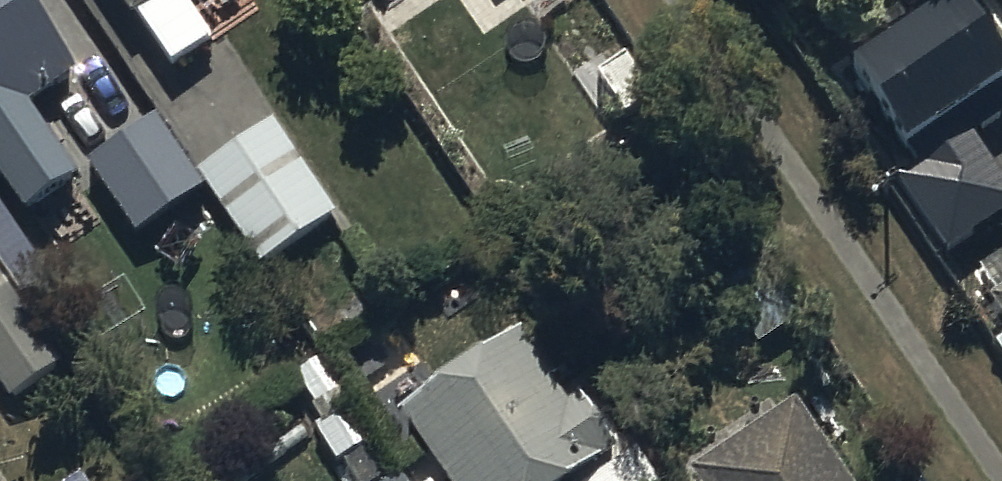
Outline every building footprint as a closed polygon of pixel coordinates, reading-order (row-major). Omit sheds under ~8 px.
[(23,207),(76,172),(28,100),(76,68),(30,0),(0,0),(0,173),(23,207)] [(128,24),(134,21),(167,72),(211,43),(183,0),(112,0),(128,24)] [(855,69),(916,158),(897,171),(950,247),(1001,211),(1001,170),(973,129),(999,111),(987,95),(1001,85),(1001,44),(971,0),(954,0),(855,69)] [(335,210),(269,116),(191,170),(155,118),(90,164),(137,230),(202,185),(258,264),(335,210)] [(8,407),(63,370),(0,277),(0,394),(8,407)] [(401,417),(443,480),(579,480),(618,456),(582,401),(565,412),(519,340),(401,417)] [(321,362),(295,378),(312,404),(300,412),(334,464),(371,440),(321,362)] [(695,475),(699,480),(848,480),(800,407),(695,475)]
